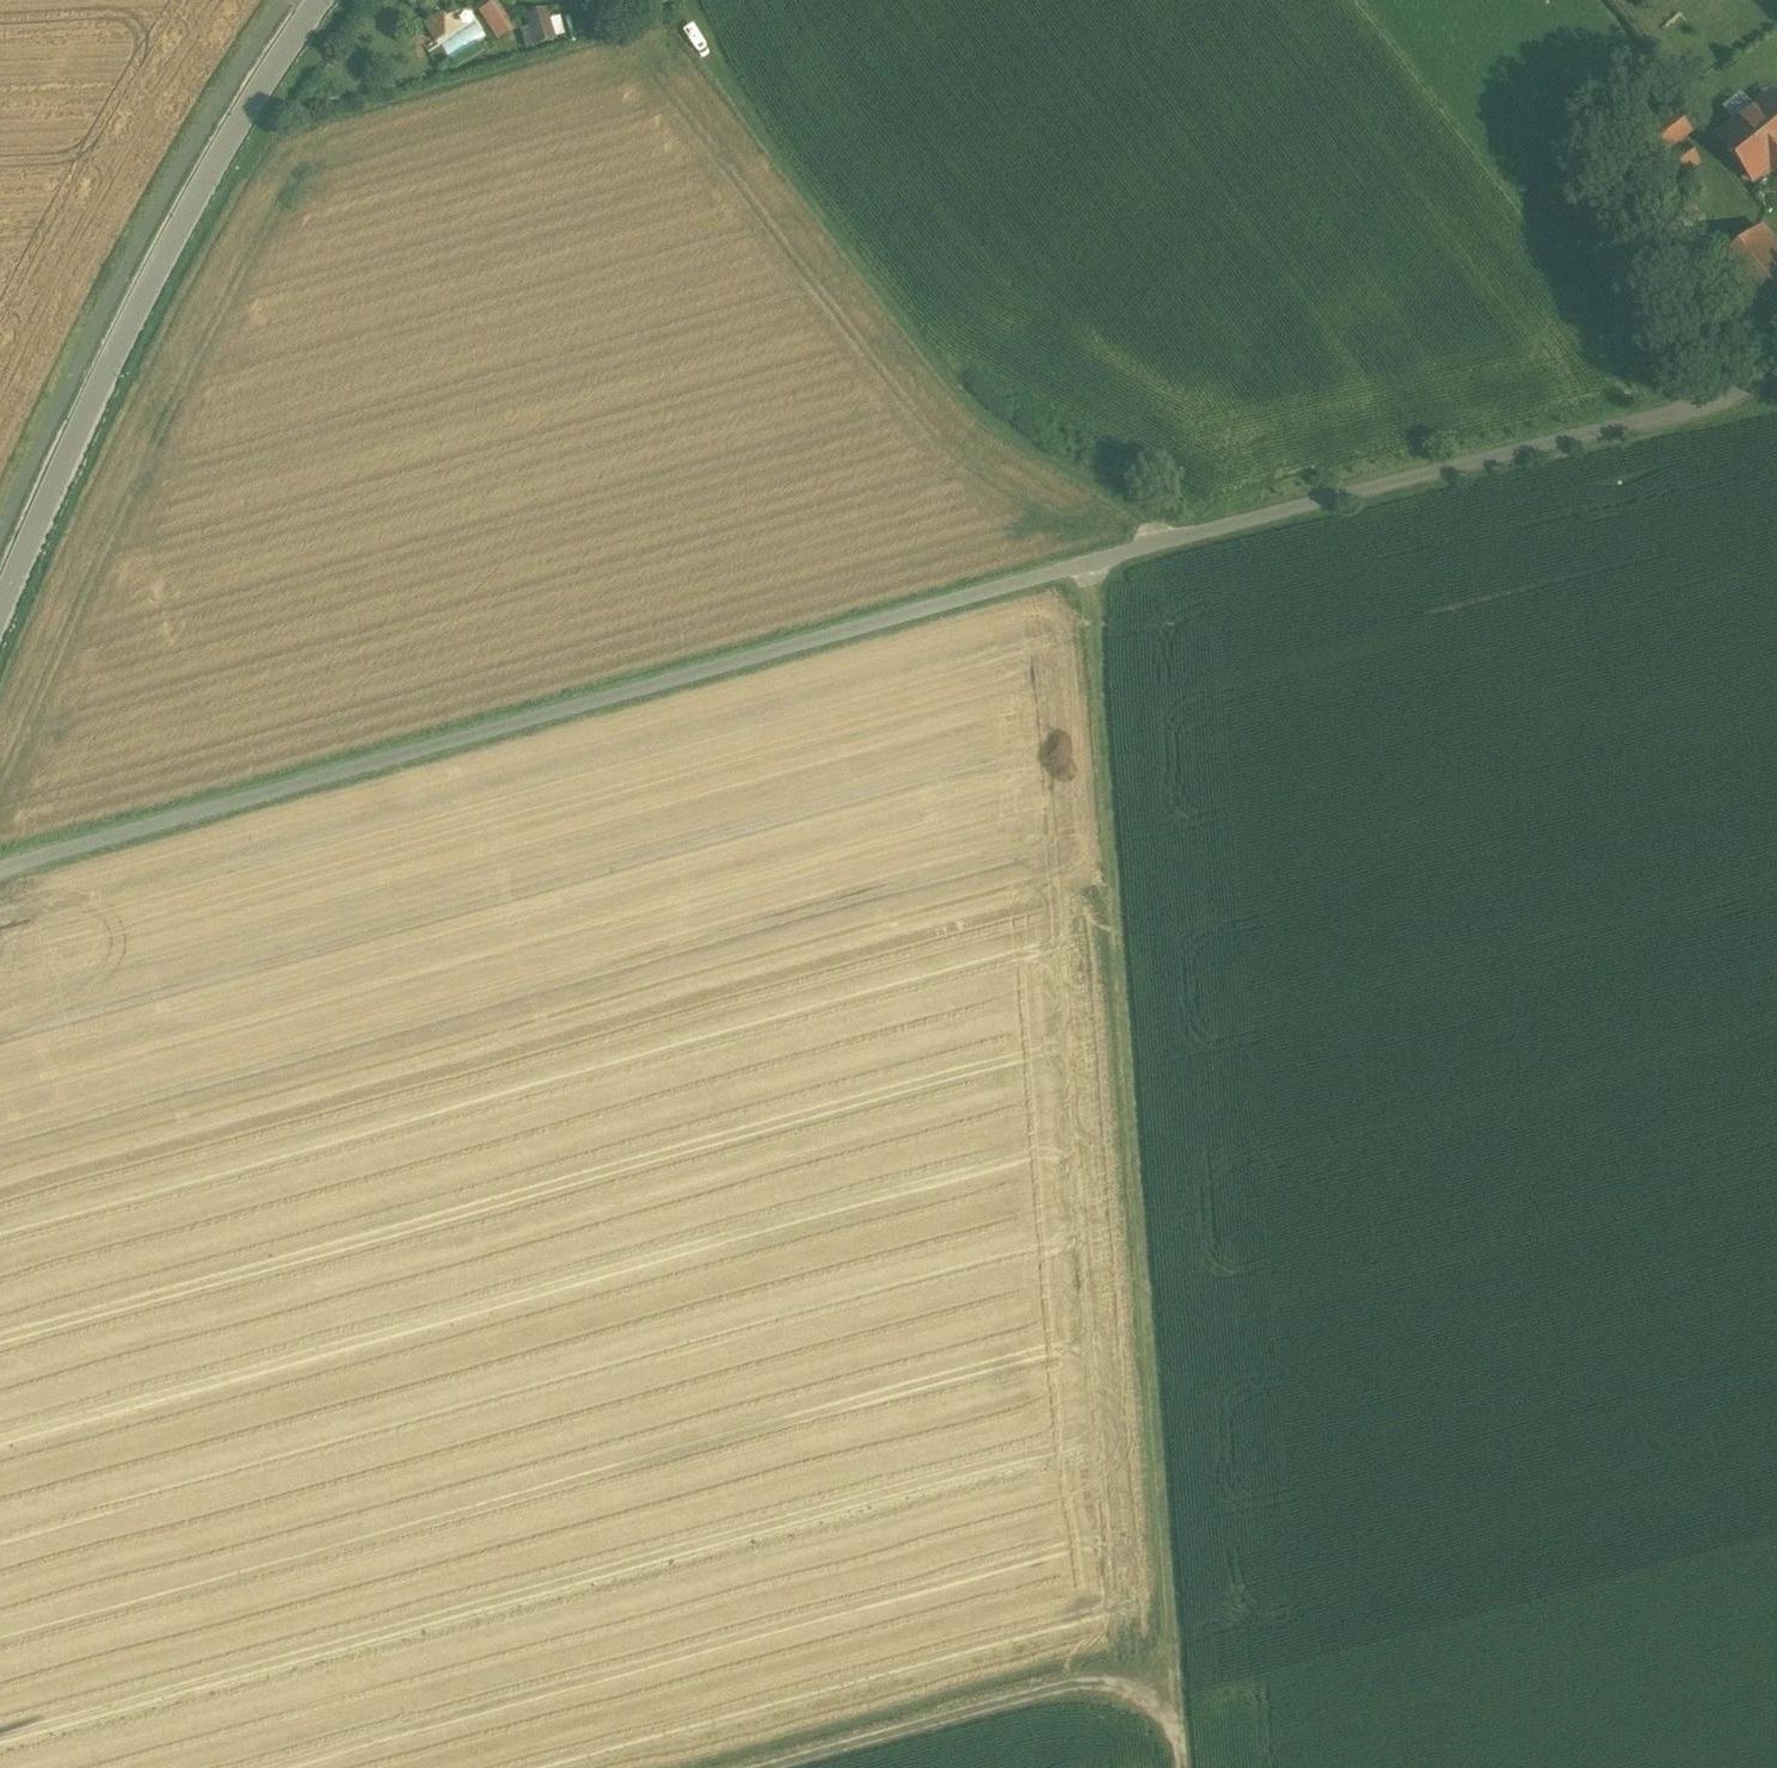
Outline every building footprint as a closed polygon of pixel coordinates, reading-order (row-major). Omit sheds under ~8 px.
[(428,27),(455,63),(491,36),(464,0),(428,27)] [(496,1),(482,10),(498,34),(512,25),(496,1)] [(530,26),(521,29),(527,47),(554,39),(545,10),(527,16),(530,26)] [(1719,139),(1753,180),(1768,167),(1771,171),(1776,166),(1776,105),(1770,97),(1719,139)] [(1711,267),(1776,348),(1776,250),(1760,228),(1711,267)]
